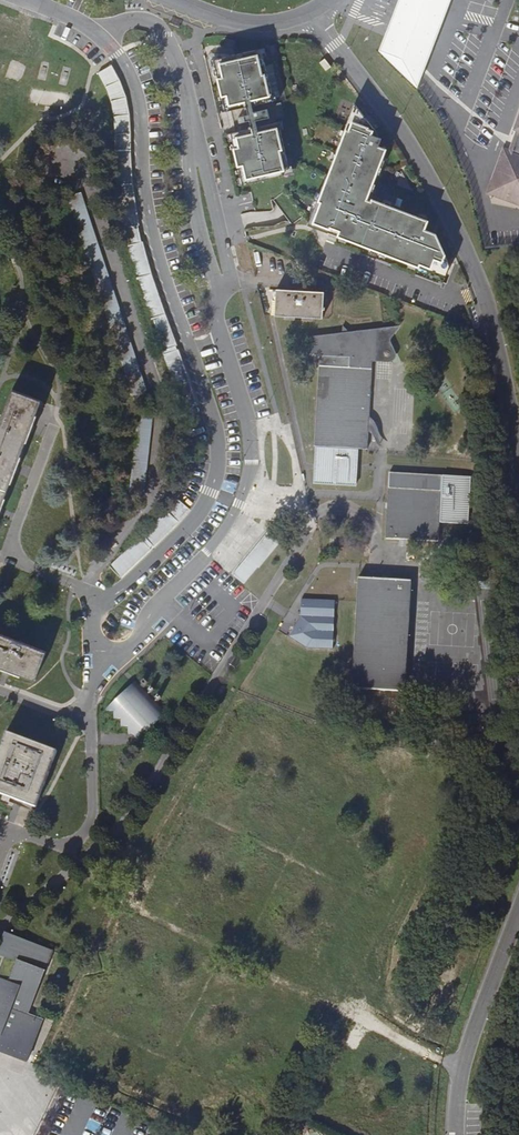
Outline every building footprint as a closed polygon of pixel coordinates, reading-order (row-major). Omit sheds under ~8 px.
[(381,51),(417,90),(452,0),(400,0),(381,51)] [(266,49),(269,55),(276,54),(277,53),(274,45),(266,49)] [(233,56),(233,54),(211,51),(206,54),(212,77),(216,76),(213,60),(233,56)] [(233,56),(213,60),(216,76),(224,112),(229,111),(231,119),(237,118),(240,131),(234,132),(230,133),(243,185),(280,177),(279,172),(286,170),(275,121),(274,121),(273,118),(282,116),(278,101),(270,103),(269,100),(270,99),(263,66),(260,55),(254,56),(253,51),(233,56)] [(331,67),(325,59),(318,64),(324,73),(331,67)] [(133,188),(130,150),(130,135),(130,115),(125,92),(121,84),(111,65),(97,73),(107,92),(114,114),(114,123),(114,135),(114,145),(114,151),(117,193),(123,228),(139,226),(133,188)] [(263,66),(270,99),(278,98),(270,65),(263,66)] [(371,127),(355,103),(335,154),(338,155),(329,178),(326,177),(308,225),(328,233),(328,232),(339,236),(338,237),(362,246),(362,245),(395,258),(419,268),(420,264),(429,267),(427,271),(446,278),(451,266),(435,235),(424,231),(427,221),(371,200),(371,201),(366,200),(386,149),(376,145),(379,137),(375,135),(369,133),(371,127)] [(240,131),(237,118),(231,119),(234,132),(240,131)] [(518,202),(518,120),(515,131),(518,132),(511,152),(504,149),(489,191),(518,202)] [(129,383),(135,401),(148,397),(85,203),(81,192),(67,197),(94,277),(112,333),(129,383)] [(150,268),(142,242),(126,246),(138,286),(151,325),(161,352),(177,346),(156,289),(150,268)] [(275,316),(322,318),(323,292),(276,289),(275,316)] [(376,338),(348,338),(348,336),(347,329),(344,336),(343,338),(315,338),(313,350),(323,351),(323,353),(319,353),(314,446),(337,447),(337,448),(316,447),(313,482),(355,485),(358,450),(344,449),(344,447),(367,449),(371,368),(371,364),(375,364),(376,338)] [(313,350),(315,338),(343,338),(344,336),(313,337),(311,353),(319,353),(323,353),(323,351),(313,350)] [(404,336),(348,336),(348,338),(376,338),(375,364),(371,364),(371,368),(388,369),(391,369),(395,366),(397,363),(397,361),(396,357),(394,354),(392,345),(395,341),(404,336)] [(194,396),(178,350),(163,355),(182,410),(197,406),(194,396)] [(29,431),(41,402),(12,391),(0,421),(0,510),(29,431)] [(129,494),(143,495),(146,476),(153,412),(138,411),(136,432),(129,494)] [(441,475),(389,472),(385,538),(437,541),(439,507),(440,507),(439,521),(466,523),(469,477),(442,475),(441,500),(439,500),(441,475)] [(178,523),(189,510),(177,499),(169,508),(142,535),(153,547),(178,523)] [(258,569),(281,542),(268,532),(233,575),(244,584),(258,569)] [(137,562),(150,550),(139,538),(109,567),(120,578),(137,562)] [(410,581),(357,579),(352,688),(374,689),(388,690),(387,715),(403,716),(410,581)] [(336,600),(302,598),(302,616),(289,636),(308,648),(334,649),(336,600)] [(35,681),(45,652),(0,635),(0,668),(35,681)] [(82,650),(81,639),(65,640),(65,651),(82,650)] [(129,734),(132,734),(135,734),(134,738),(134,740),(136,742),(166,713),(137,681),(106,711),(107,712),(113,711),(113,717),(114,719),(121,719),(120,725),(121,727),(128,726),(127,733),(129,734)] [(388,690),(374,689),(373,695),(382,695),(381,715),(387,715),(388,690)] [(6,733),(0,749),(0,794),(15,800),(35,807),(56,751),(6,733)] [(53,953),(7,934),(0,953),(6,956),(0,969),(0,1050),(28,1061),(42,1021),(28,1015),(53,953)]
